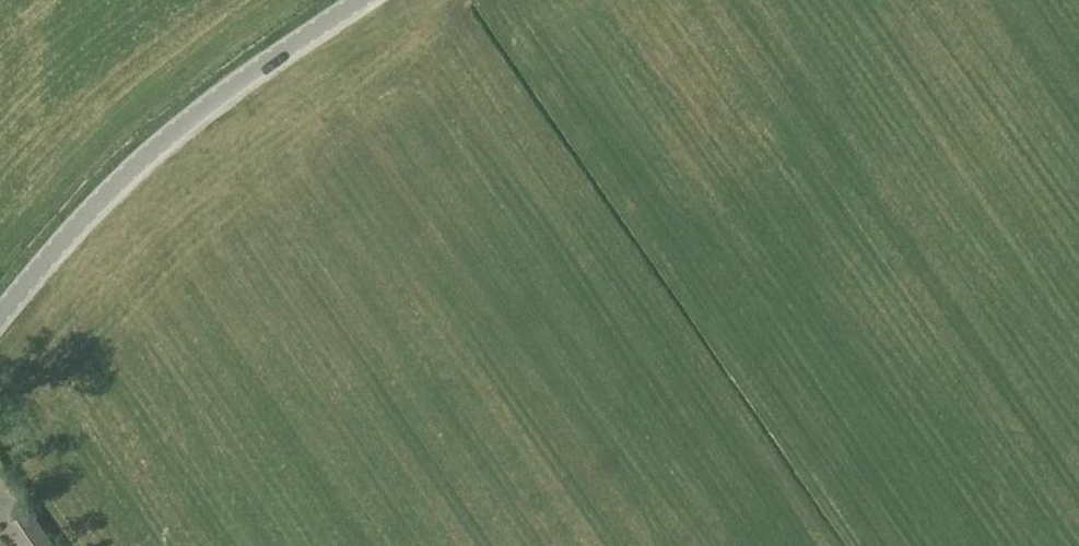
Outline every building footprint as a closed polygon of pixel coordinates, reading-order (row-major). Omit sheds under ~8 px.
[(22,545),(46,545),(26,506),(7,516),(22,545)]
